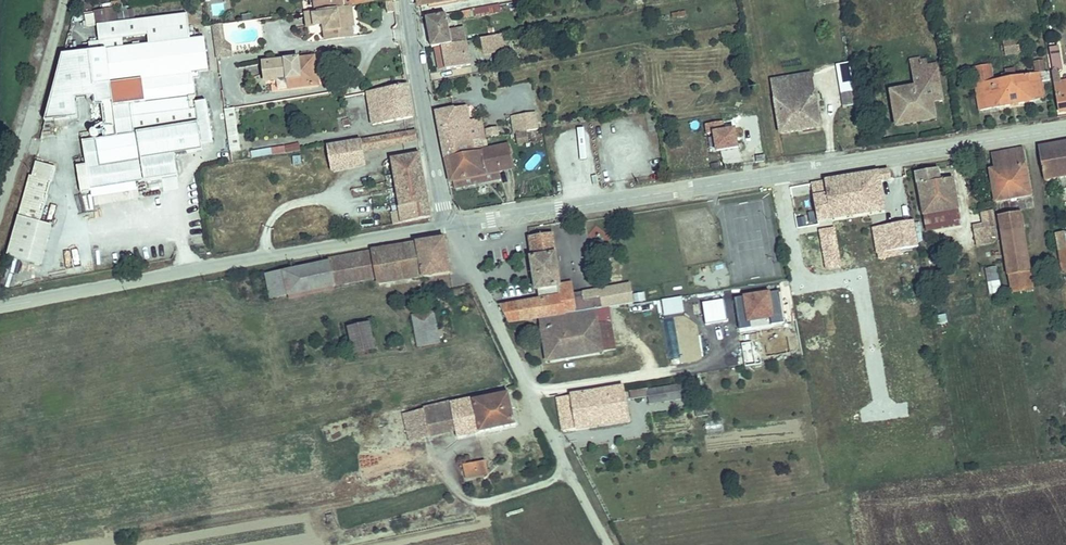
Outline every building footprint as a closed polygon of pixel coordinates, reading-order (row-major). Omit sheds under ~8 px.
[(310,12),(390,1),(390,0),(309,0),(310,12)] [(502,5),(501,0),(485,0),(465,3),(467,11),(502,5)] [(341,24),(347,24),(344,9),(299,16),(301,29),(317,27),(319,42),(347,38),(345,28),(342,27),(341,24)] [(443,40),(453,39),(449,9),(427,13),(431,42),(443,40)] [(84,13),(85,25),(94,24),(93,12),(84,13)] [(483,34),(488,33),(487,26),(476,28),(477,35),(483,34)] [(486,49),(505,46),(503,30),(488,33),(483,34),(486,49)] [(447,63),(470,60),(466,36),(453,39),(443,40),(447,63)] [(102,52),(85,54),(90,88),(107,86),(110,109),(126,107),(127,120),(187,113),(185,99),(192,98),(189,75),(204,73),(203,63),(200,39),(102,52)] [(101,43),(84,45),(85,54),(102,52),(101,43)] [(1000,47),(1002,58),(1019,56),(1018,45),(1012,45),(1011,43),(999,45),(1000,47)] [(285,92),(316,87),(314,75),(309,76),(307,61),(258,68),(261,86),(273,85),(273,80),(283,78),(285,92)] [(850,61),(836,63),(840,92),(854,90),(850,61)] [(916,64),(905,65),(909,91),(886,95),(892,129),(930,123),(928,107),(937,105),(932,70),(922,71),(922,65),(916,66),(916,64)] [(1048,75),(1055,117),(1065,115),(1065,83),(1058,84),(1057,74),(1048,75)] [(78,77),(68,77),(68,93),(51,92),(50,122),(74,122),(74,93),(77,93),(78,77)] [(1036,78),(989,85),(989,81),(971,84),(976,115),(1040,105),(1036,78)] [(815,132),(807,79),(766,86),(775,139),(815,132)] [(373,125),(413,118),(407,84),(382,88),(382,86),(364,89),(366,101),(383,98),(384,111),(371,113),(373,125)] [(839,97),(843,119),(852,117),(849,96),(839,97)] [(438,109),(447,154),(474,149),(469,118),(466,104),(438,109)] [(234,106),(223,108),(229,150),(240,149),(234,106)] [(534,127),(542,126),(540,111),(532,112),(534,127)] [(534,127),(532,112),(522,113),(525,129),(534,127)] [(525,129),(522,113),(516,114),(519,130),(525,129)] [(484,116),(469,118),(474,149),(490,146),(484,116)] [(723,118),(705,121),(709,149),(738,145),(735,124),(724,125),(723,118)] [(500,124),(489,126),(491,133),(501,130),(500,124)] [(200,153),(197,127),(92,143),(96,170),(200,153)] [(417,140),(416,130),(360,139),(362,150),(417,140)] [(364,163),(362,150),(360,139),(329,145),(333,168),(364,163)] [(447,154),(451,178),(454,177),(500,169),(516,166),(512,141),(490,146),(474,149),(447,154)] [(298,144),(250,148),(251,155),(299,151),(298,144)] [(1041,184),(1065,180),(1065,146),(1036,151),(1041,184)] [(229,150),(204,152),(205,159),(229,158),(229,150)] [(400,211),(390,212),(392,224),(432,216),(420,153),(392,158),(400,211)] [(1019,154),(987,159),(989,173),(987,174),(993,206),(1026,202),(1019,154)] [(30,158),(7,255),(40,263),(50,221),(41,219),(55,164),(30,158)] [(500,169),(454,177),(457,185),(501,177),(500,169)] [(875,185),(886,183),(885,174),(822,184),(810,189),(817,225),(881,215),(875,185)] [(912,177),(919,218),(955,213),(950,182),(937,184),(935,174),(912,177)] [(919,218),(920,225),(922,236),(958,231),(955,213),(919,218)] [(970,235),(973,250),(994,247),(989,213),(982,214),(985,232),(970,235)] [(997,223),(1007,282),(1028,278),(1018,219),(997,223)] [(915,251),(924,250),(922,236),(920,225),(911,227),(915,251)] [(915,251),(911,227),(871,234),(876,258),(915,251)] [(833,228),(821,231),(829,268),(841,266),(833,228)] [(534,255),(531,254),(537,289),(540,288),(541,298),(502,304),(511,322),(543,317),(598,308),(606,307),(604,296),(587,299),(586,292),(577,294),(576,282),(563,284),(555,233),(531,237),(531,241),(534,255)] [(328,261),(333,286),(373,278),(375,286),(450,271),(443,235),(327,257),(328,261)] [(1053,241),(1059,276),(1065,275),(1065,249),(1063,249),(1062,239),(1053,241)] [(1047,275),(1055,274),(1051,255),(1045,256),(1047,275)] [(283,270),(288,294),(333,286),(328,261),(283,270)] [(987,274),(989,287),(998,286),(995,273),(987,274)] [(1034,316),(1028,278),(1007,282),(1014,319),(1034,316)] [(638,302),(635,285),(606,289),(610,306),(638,302)] [(782,322),(779,288),(738,291),(741,327),(764,325),(763,323),(782,322)] [(606,289),(586,292),(587,299),(604,296),(606,307),(610,306),(606,289)] [(1058,297),(1051,298),(1055,322),(1062,320),(1058,297)] [(725,299),(704,299),(705,321),(725,321),(725,299)] [(665,312),(683,310),(682,304),(664,306),(665,312)] [(604,350),(600,323),(598,308),(543,317),(549,359),(604,350)] [(439,340),(435,320),(416,324),(420,344),(439,340)] [(617,348),(612,321),(600,323),(604,350),(617,348)] [(355,354),(376,350),(371,324),(349,328),(355,354)] [(644,393),(644,399),(668,396),(667,390),(644,393)] [(620,392),(580,398),(585,431),(625,424),(620,392)] [(684,402),(682,394),(668,396),(669,404),(684,402)] [(669,404),(668,396),(644,399),(646,408),(669,404)] [(468,405),(467,404),(420,412),(425,439),(452,434),(453,441),(511,431),(505,398),(468,405)] [(577,432),(585,431),(580,398),(572,399),(577,432)] [(559,435),(577,432),(572,399),(554,402),(559,435)] [(700,409),(690,410),(691,417),(702,415),(700,409)] [(706,430),(722,429),(722,419),(706,420),(706,430)] [(461,478),(483,473),(481,467),(460,472),(461,478)]
